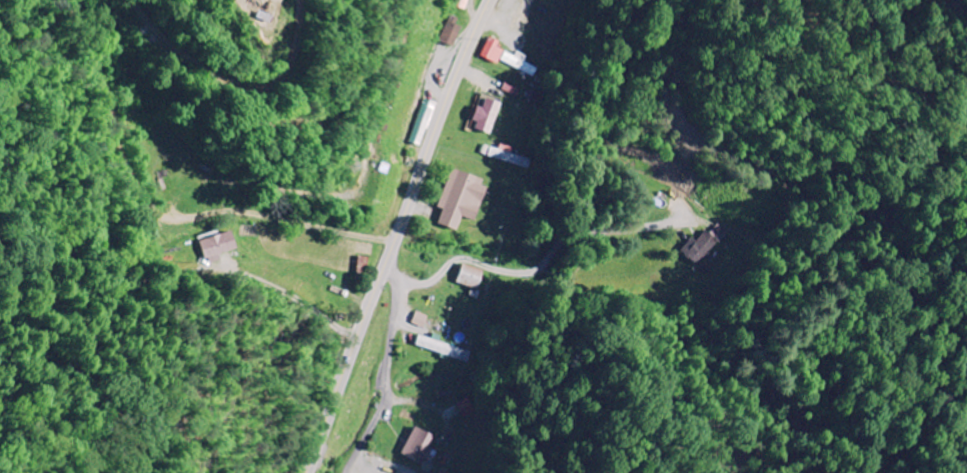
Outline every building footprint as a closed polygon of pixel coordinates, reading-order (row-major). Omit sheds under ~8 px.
[(454,8),(470,10),(471,0),(455,0),(454,8)] [(466,27),(449,21),(441,42),(458,48),(466,27)] [(483,58),(500,65),(501,62),(536,78),(540,69),(527,63),(530,58),(519,53),(517,57),(499,49),(502,42),(492,38),(483,58)] [(480,105),(475,130),(495,135),(503,102),(485,98),(483,105),(480,105)] [(425,148),(440,104),(428,100),(412,144),(425,148)] [(517,165),(520,156),(491,149),(489,158),(517,165)] [(441,209),(445,210),(440,226),(459,232),(463,218),(478,223),(490,181),(453,170),(441,209)] [(683,252),(701,268),(731,233),(721,225),(713,234),(710,231),(699,243),(694,239),(683,252)] [(240,252),(234,233),(202,243),(207,261),(240,252)] [(459,285),(480,291),(486,272),(465,265),(459,285)] [(413,326),(425,331),(430,318),(418,313),(413,326)] [(421,337),(418,350),(468,362),(470,352),(440,345),(442,337),(435,335),(434,340),(421,337)] [(437,437),(415,429),(405,457),(427,465),(437,437)]
